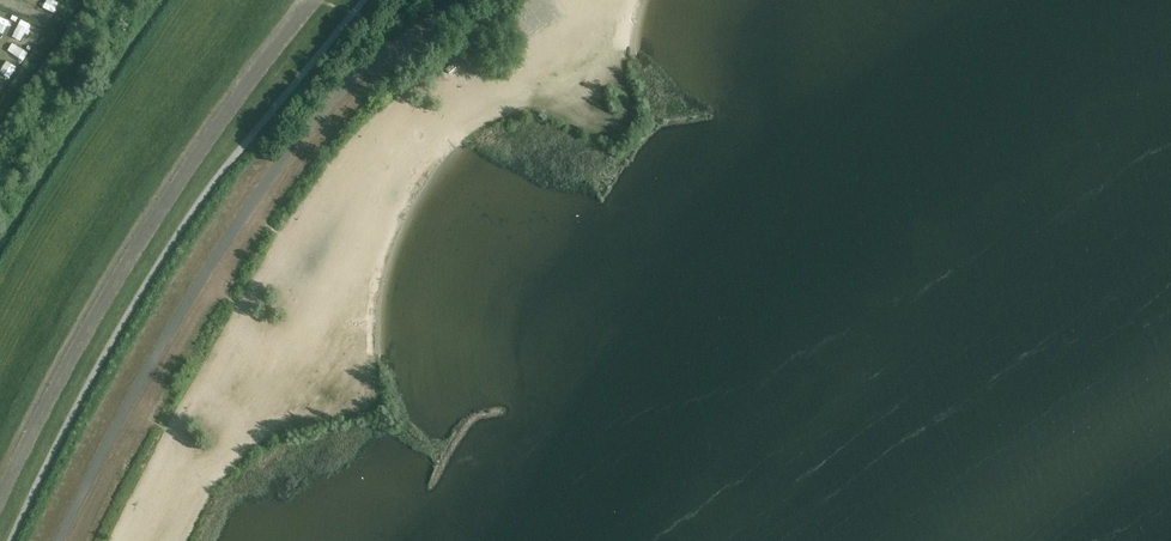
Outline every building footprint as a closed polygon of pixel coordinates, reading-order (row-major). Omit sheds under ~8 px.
[(459,66),(454,60),(446,67),(450,73),(459,66)]
